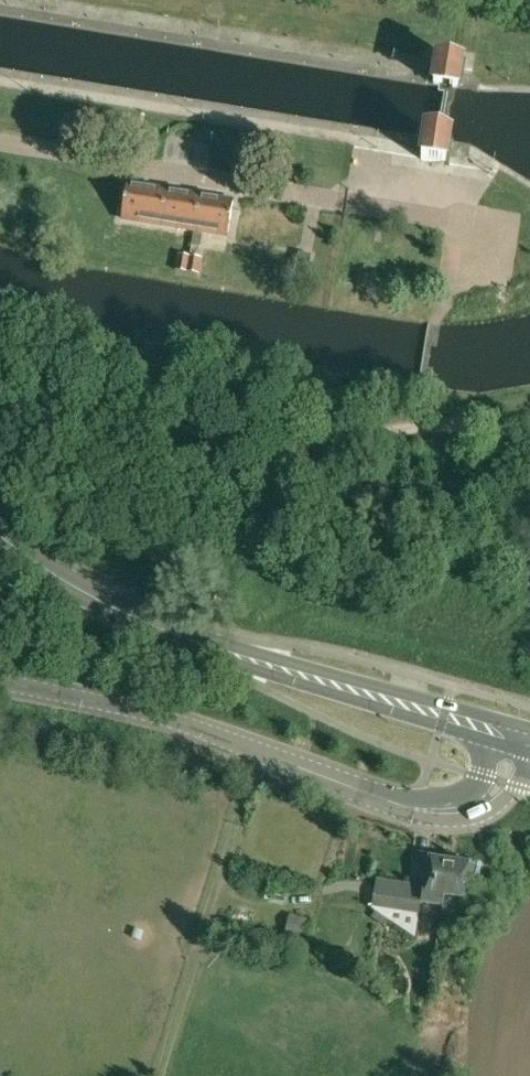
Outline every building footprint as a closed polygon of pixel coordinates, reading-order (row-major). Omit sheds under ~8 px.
[(438,61),(434,84),(458,88),(462,65),(438,61)] [(425,136),(421,161),(446,165),(449,140),(425,136)] [(157,224),(163,191),(128,184),(122,218),(157,224)] [(193,230),(199,197),(163,191),(157,224),(193,230)] [(199,197),(193,230),(229,236),(234,203),(199,197)] [(176,254),(173,271),(186,273),(189,256),(176,254)] [(189,256),(186,273),(199,276),(202,258),(189,256)] [(428,858),(423,893),(429,893),(428,898),(444,900),(450,862),(442,861),(443,858),(432,856),(432,859),(428,858)] [(444,900),(443,911),(459,913),(461,898),(467,899),(472,865),(469,865),(469,862),(459,860),(458,863),(450,862),(444,900)] [(376,891),(373,908),(416,938),(422,898),(376,891)] [(293,914),(284,944),(306,951),(315,921),(293,914)]
